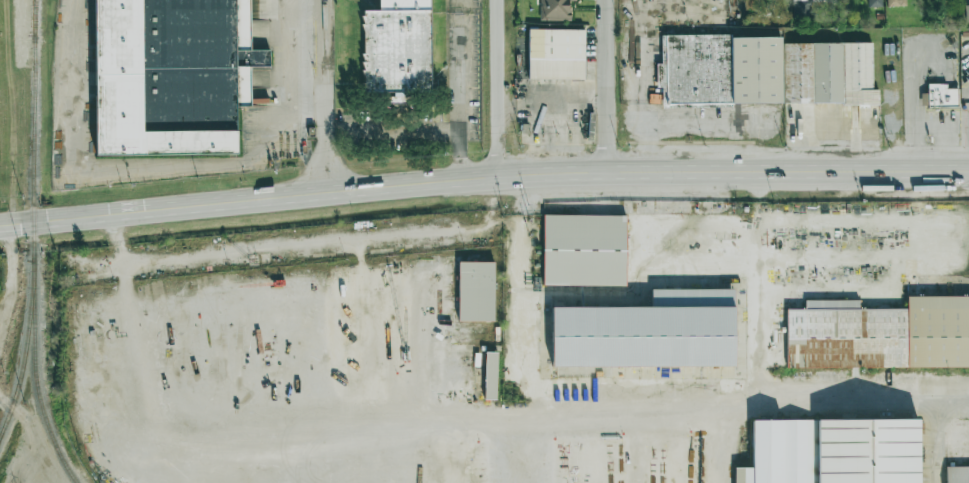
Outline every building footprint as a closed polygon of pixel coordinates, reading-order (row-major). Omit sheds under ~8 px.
[(237,154),(236,106),(251,106),(250,66),(270,66),(270,50),(250,50),(250,0),(95,0),(95,155),(237,154)] [(380,11),(364,11),(364,93),(393,93),(393,97),(408,97),(408,93),(430,93),(430,0),(380,0),(380,11)] [(570,20),(569,0),(576,0),(539,0),(540,21),(570,20)] [(792,16),(808,16),(809,3),(836,3),(836,0),(793,0),(792,16)] [(528,79),(584,79),(584,30),(528,29),(528,79)] [(782,103),(781,35),(661,37),(662,64),(656,64),(656,88),(662,88),(662,104),(782,103)] [(784,103),(878,104),(878,90),(872,89),(872,44),(784,43),(784,103)] [(958,89),(947,88),(947,84),(928,83),(927,108),(958,109),(958,89)] [(626,286),(626,216),(544,215),(543,285),(626,286)] [(494,262),(458,262),(458,321),(494,321),(494,262)] [(552,366),(734,367),(734,289),(651,289),(651,307),(552,307),(552,366)] [(907,296),(907,309),(859,309),(859,300),(805,300),(805,309),(786,309),(786,367),(968,368),(968,296),(907,296)] [(497,352),(486,352),(484,399),(496,399),(497,352)] [(752,421),(752,468),(734,468),(734,482),(918,482),(918,419),(752,421)] [(946,466),(946,482),(968,482),(968,466),(946,466)]
